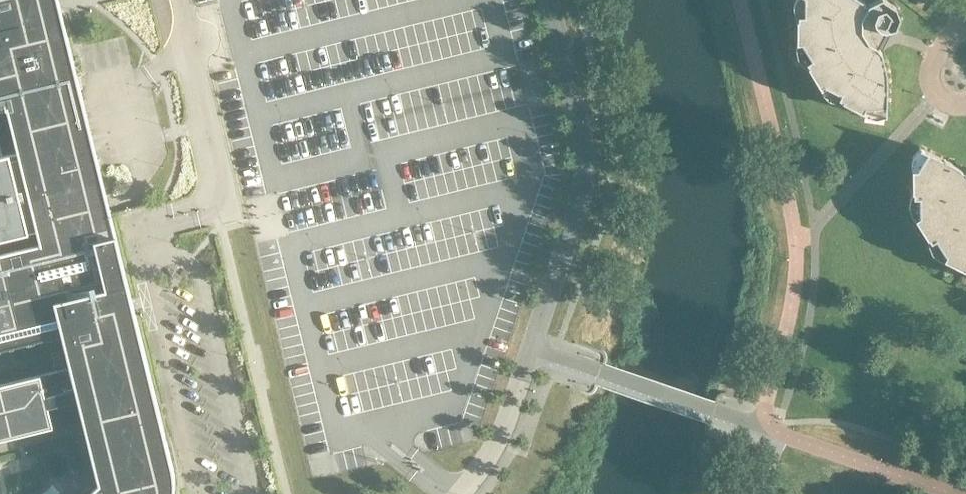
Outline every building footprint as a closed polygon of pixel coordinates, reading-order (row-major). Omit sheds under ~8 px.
[(127,312),(124,300),(132,299),(109,208),(102,175),(90,127),(83,99),(64,22),(59,1),(59,0),(0,0),(0,114),(9,112),(17,148),(0,152),(0,246),(39,237),(42,248),(0,257),(0,354),(64,338),(72,372),(0,389),(0,440),(83,420),(83,421),(84,421),(99,482),(86,493),(174,493),(175,491),(175,488),(175,485),(175,481),(175,478),(175,475),(174,471),(174,468),(173,465),(138,322),(135,310),(127,312)] [(83,99),(151,83),(131,0),(59,0),(59,1),(64,22),(83,99)] [(863,0),(804,0),(803,14),(797,14),(797,18),(796,18),(796,44),(798,44),(798,42),(801,42),(811,59),(806,62),(808,64),(806,65),(820,88),(822,87),(821,86),(824,84),(841,92),(838,98),(841,99),(840,100),(864,112),(865,111),(863,110),(865,107),(884,105),(884,110),(886,110),(887,82),(886,72),(881,52),(876,46),(884,30),(895,27),(899,16),(895,6),(886,0),(875,0),(868,4),(867,5),(865,3),(866,2),(863,0)] [(924,149),(923,151),(927,153),(917,169),(913,169),(913,168),(911,168),(912,194),(913,194),(913,197),(919,197),(919,216),(916,218),(915,216),(914,217),(928,240),(929,239),(931,242),(936,239),(946,254),(944,258),(942,257),(942,259),(965,271),(965,270),(965,173),(958,166),(949,161),(924,149)]
